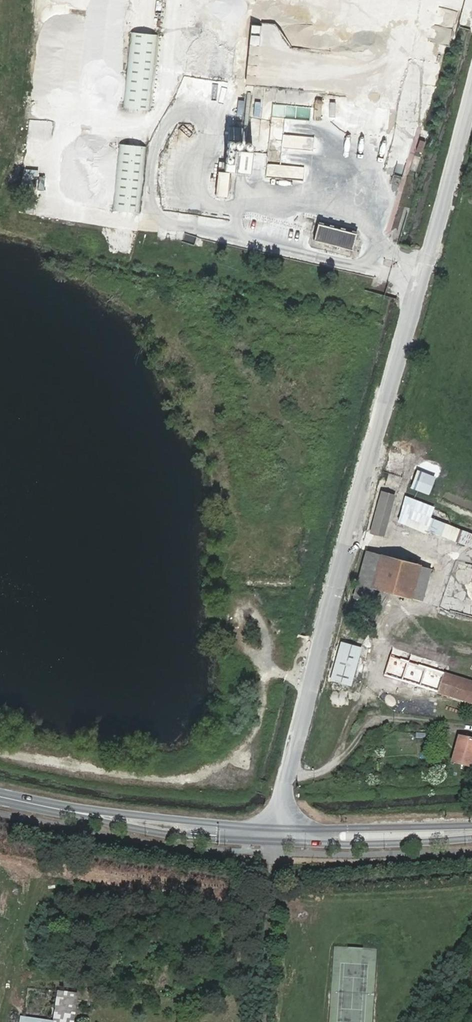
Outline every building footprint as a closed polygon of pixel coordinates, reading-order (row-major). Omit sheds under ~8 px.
[(410,38),(412,22),(404,21),(402,38),(410,38)] [(247,24),(246,44),(254,44),(255,25),(247,24)] [(119,45),(126,46),(128,31),(121,30),(119,45)] [(150,110),(157,35),(132,32),(125,107),(150,110)] [(216,96),(218,82),(211,81),(209,95),(216,96)] [(384,127),(387,88),(377,87),(375,127),(384,127)] [(309,119),(310,106),(273,103),(269,162),(281,163),(282,147),(281,147),(283,118),(309,119)] [(241,140),(248,141),(249,128),(242,127),(241,140)] [(282,134),(281,147),(311,149),(312,136),(282,134)] [(140,213),(146,147),(121,145),(114,211),(140,213)] [(228,172),(248,172),(248,150),(229,150),(228,172)] [(222,196),(225,171),(213,170),(211,195),(222,196)] [(108,193),(86,191),(85,205),(107,207),(108,193)] [(353,250),(357,234),(319,224),(315,240),(353,250)] [(415,470),(410,489),(428,494),(433,475),(415,470)] [(385,535),(395,496),(382,492),(372,532),(385,535)] [(429,517),(433,506),(403,495),(394,521),(471,549),(471,533),(429,517)] [(373,583),(381,554),(368,551),(360,579),(373,583)] [(415,564),(381,554),(373,583),(408,592),(415,564)] [(433,569),(415,564),(408,592),(425,597),(433,569)] [(455,583),(456,595),(464,595),(462,582),(455,583)] [(403,637),(408,626),(401,623),(396,633),(403,637)] [(361,648),(342,643),(332,678),(351,684),(361,648)] [(400,679),(471,702),(471,680),(443,671),(445,663),(409,653),(406,662),(400,679)] [(400,679),(406,662),(394,659),(389,675),(400,679)] [(457,735),(449,761),(469,766),(471,754),(471,739),(457,735)] [(56,990),(51,1021),(71,1021),(75,993),(56,990)]
